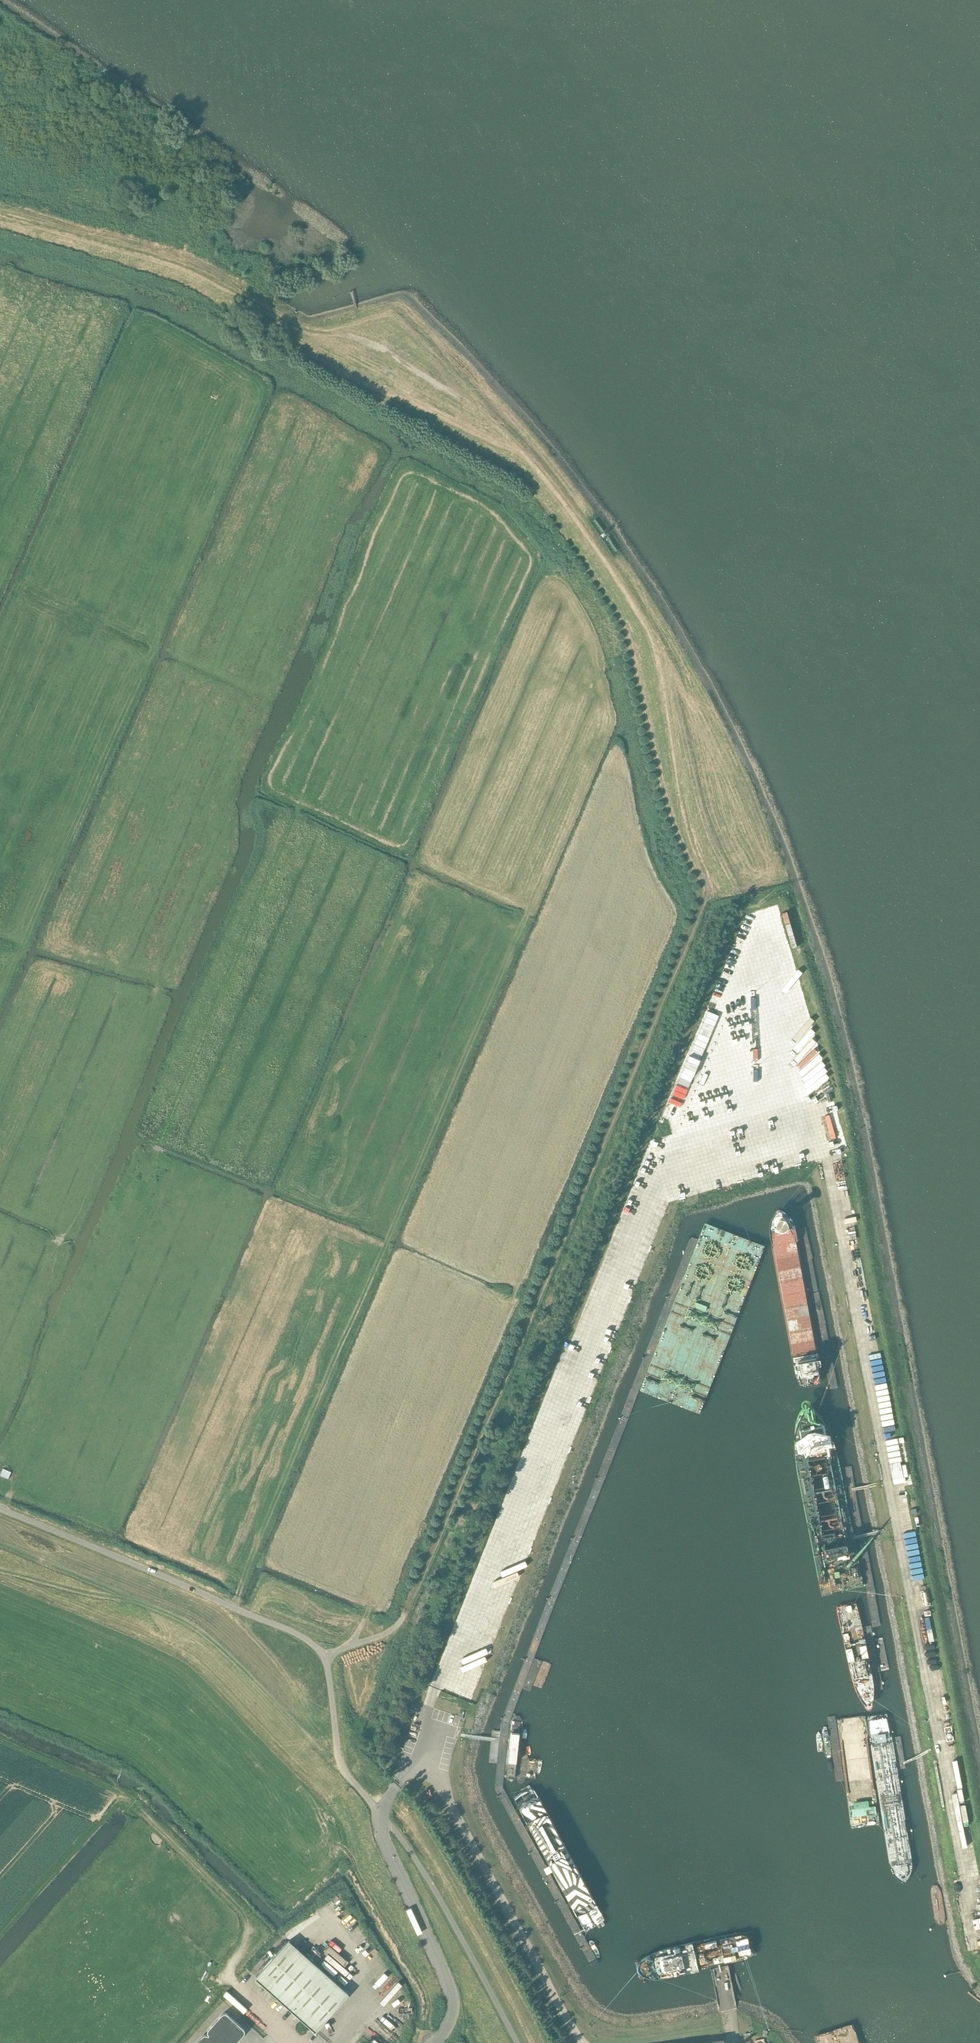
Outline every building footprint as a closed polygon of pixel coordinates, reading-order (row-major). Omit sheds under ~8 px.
[(520,1716),(513,1715),(509,1722),(504,1777),(506,1781),(513,1782),(516,1778),(522,1722),(520,1716)] [(285,2004),(319,1967),(289,1940),(255,1978),(285,2004)] [(319,1967),(285,2004),(315,2031),(349,1993),(319,1967)] [(244,2033),(245,2032),(245,2030),(244,2029),(243,2028),(227,2013),(226,2012),(224,2012),(223,2013),(222,2014),(208,2029),(207,2030),(207,2032),(208,2033),(209,2034),(208,2035),(207,2034),(205,2034),(204,2034),(203,2035),(195,2042),(235,2042),(244,2033)]
